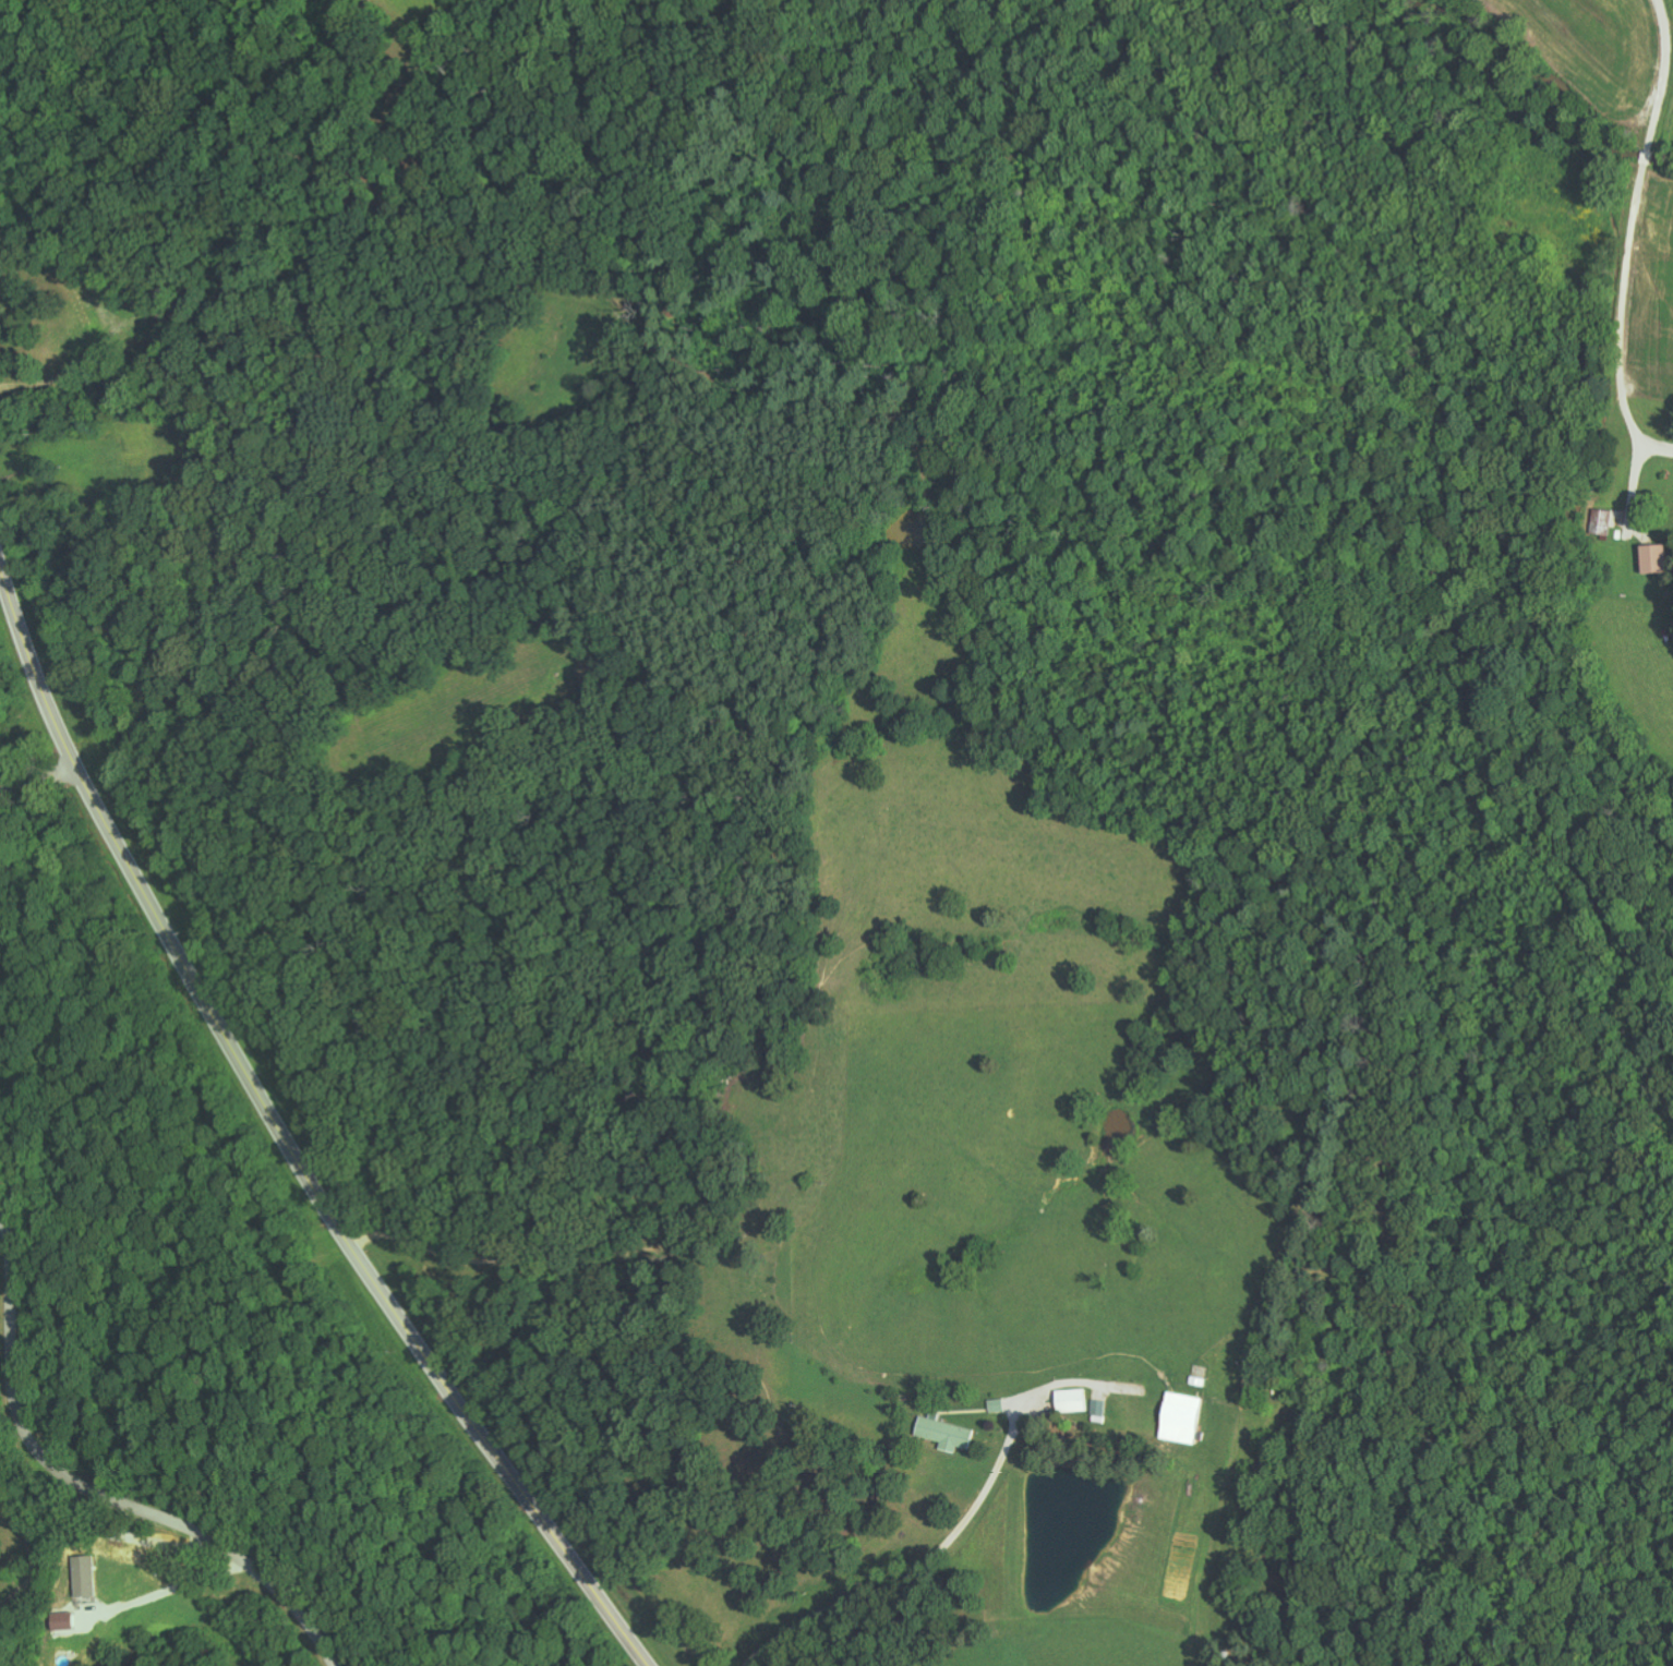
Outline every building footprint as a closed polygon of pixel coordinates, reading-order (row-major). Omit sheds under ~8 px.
[(1641,573),(1668,572),(1667,544),(1640,545),(1641,573)] [(1054,1390),(1054,1413),(1085,1412),(1084,1390),(1054,1390)] [(1195,1444),(1202,1397),(1165,1392),(1158,1439),(1195,1444)] [(918,1416),(913,1437),(938,1442),(937,1449),(954,1453),(955,1447),(967,1450),(972,1428),(928,1418),(927,1419),(918,1416)] [(92,1597),(91,1557),(70,1558),(71,1598),(92,1597)] [(48,1631),(74,1630),(73,1613),(47,1614),(48,1631)]
